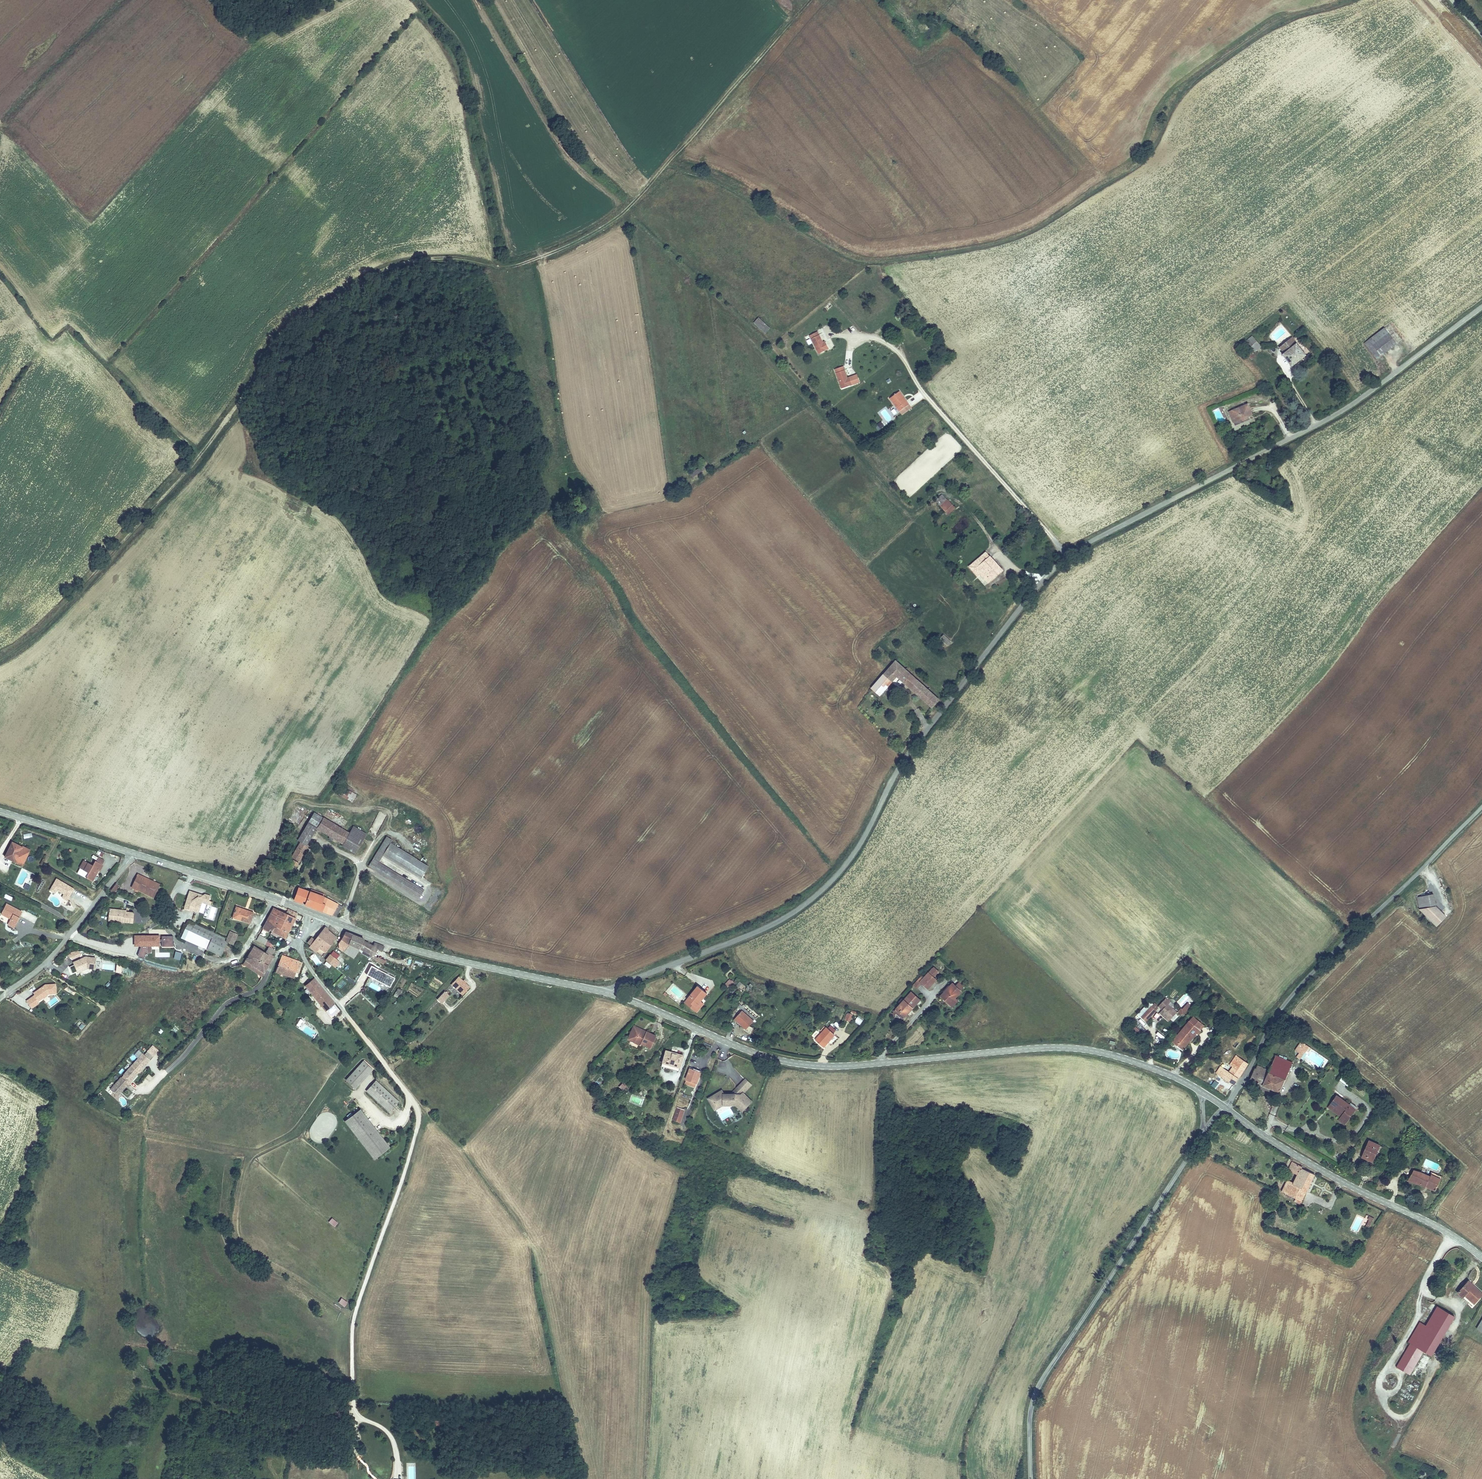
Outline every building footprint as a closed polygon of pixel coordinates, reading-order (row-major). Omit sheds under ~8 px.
[(770,329),(759,319),(755,323),(767,333),(770,329)] [(1383,329),(1396,345),(1403,340),(1390,324),(1383,329)] [(1378,360),(1396,345),(1383,329),(1365,343),(1378,360)] [(819,354),(830,348),(827,342),(824,343),(819,331),(811,335),(819,354)] [(1256,352),(1262,347),(1253,336),(1247,341),(1256,352)] [(1291,338),(1280,348),(1284,353),(1282,355),(1292,367),(1306,355),(1291,338)] [(849,379),(845,367),(836,370),(842,388),(854,385),(852,378),(849,379)] [(891,398),(900,410),(910,403),(907,400),(906,401),(903,398),(904,396),(901,391),(891,398)] [(910,403),(900,410),(903,414),(913,407),(910,403)] [(1252,414),(1248,404),(1233,411),(1238,421),(1252,414)] [(1238,421),(1233,411),(1229,412),(1234,423),(1238,421)] [(692,475),(705,470),(704,466),(691,471),(692,475)] [(1279,493),(1275,484),(1269,486),(1272,493),(1274,493),(1275,495),(1279,493)] [(943,508),(949,502),(942,494),(936,500),(943,508)] [(953,506),(949,502),(943,508),(946,512),(953,506)] [(973,569),(987,585),(1001,572),(988,556),(973,569)] [(896,660),(882,676),(891,684),(898,677),(933,708),(940,701),(896,660)] [(891,684),(882,676),(871,689),(879,696),(891,684)] [(353,800),(356,794),(342,787),(338,796),(346,800),(348,797),(353,800)] [(343,828),(315,811),(298,838),(303,841),(291,862),(297,866),(310,845),(307,844),(318,828),(337,839),(343,828)] [(298,838),(315,811),(314,811),(298,837),(298,838)] [(352,825),(350,828),(356,832),(348,845),(357,850),(366,834),(352,825)] [(348,832),(343,828),(337,839),(342,842),(348,832)] [(356,832),(350,828),(348,832),(342,842),(348,845),(356,832)] [(387,836),(378,851),(383,854),(390,843),(392,840),(387,836)] [(24,848),(25,847),(15,842),(8,856),(25,865),(31,852),(24,848)] [(428,867),(390,843),(383,854),(421,878),(428,867)] [(26,844),(25,847),(24,848),(31,852),(34,849),(26,844)] [(422,892),(377,864),(383,854),(378,851),(369,866),(419,897),(422,892)] [(96,868),(99,870),(100,871),(103,865),(96,861),(93,866),(84,861),(79,868),(88,874),(86,878),(90,881),(95,873),(94,873),(96,868)] [(92,882),(99,870),(96,868),(94,873),(95,873),(90,881),(92,882)] [(145,877),(137,874),(132,887),(154,896),(156,890),(154,889),(156,884),(144,879),(145,877)] [(144,879),(156,884),(154,889),(156,890),(159,883),(145,877),(144,879)] [(120,885),(116,883),(109,891),(115,893),(120,885)] [(298,888),(294,901),(338,917),(342,906),(325,899),(326,896),(313,890),(313,893),(298,888)] [(197,910),(200,900),(207,903),(210,894),(204,892),(202,894),(199,895),(188,891),(183,905),(197,910)] [(1436,907),(1433,894),(1417,897),(1419,911),(1436,907)] [(23,909),(7,901),(2,911),(10,916),(7,921),(15,925),(23,909)] [(273,917),(290,926),(290,925),(297,913),(287,908),(285,912),(281,910),(273,906),(270,912),(274,914),(273,917)] [(244,919),(247,911),(235,907),(232,915),(238,917),(238,919),(244,919)] [(108,921),(118,922),(118,919),(113,919),(114,909),(109,909),(108,921)] [(118,919),(118,922),(133,924),(134,913),(123,912),(123,910),(114,909),(113,919),(118,919)] [(34,923),(37,917),(23,911),(20,917),(34,923)] [(253,912),(247,911),(244,919),(238,919),(249,923),(253,912)] [(274,924),(288,931),(290,926),(273,917),(274,914),(270,912),(266,920),(274,924)] [(203,945),(210,930),(210,929),(189,920),(186,925),(189,927),(185,936),(203,945)] [(269,931),(270,931),(271,929),(274,924),(266,920),(262,927),(269,931)] [(326,928),(333,933),(337,928),(329,923),(327,925),(326,928)] [(276,932),(285,936),(288,931),(274,924),(271,929),(276,932)] [(331,937),(333,933),(326,928),(327,925),(324,924),(320,930),(331,937)] [(348,941),(351,932),(345,929),(341,937),(348,941)] [(203,946),(206,948),(213,932),(210,930),(203,945),(203,946)] [(337,936),(333,933),(331,937),(320,930),(314,937),(311,935),(308,940),(310,942),(309,944),(322,954),(337,936)] [(225,941),(230,944),(235,934),(228,931),(226,935),(225,938),(224,941),(225,941)] [(219,954),(225,941),(224,941),(225,938),(213,932),(206,948),(219,954)] [(358,947),(363,938),(363,937),(351,932),(348,941),(349,942),(358,947)] [(257,937),(265,942),(267,938),(259,934),(257,937)] [(161,946),(172,946),(172,936),(161,935),(161,939),(158,939),(158,935),(148,935),(148,937),(142,937),(142,935),(134,935),(134,944),(139,944),(143,944),(143,947),(139,947),(136,954),(142,957),(146,948),(145,948),(145,944),(158,944),(158,941),(161,941),(161,946)] [(344,949),(345,950),(349,942),(348,941),(341,937),(338,942),(339,946),(341,947),(344,949)] [(372,945),(373,942),(363,938),(358,947),(369,951),(372,945)] [(382,943),(374,940),(373,942),(372,945),(375,946),(380,948),(382,943)] [(354,957),(358,947),(349,942),(345,950),(354,957)] [(268,952),(271,953),(275,948),(271,946),(268,945),(267,949),(265,952),(267,954),(268,952)] [(253,946),(245,959),(264,972),(273,955),(271,953),(268,952),(267,954),(265,952),(253,946)] [(70,950),(66,954),(71,957),(79,953),(77,948),(70,950)] [(334,965),(339,960),(330,952),(325,958),(331,963),(334,965)] [(276,971),(293,976),(295,969),(285,966),(287,961),(288,961),(290,957),(282,954),(276,971)] [(92,967),(94,956),(83,955),(72,960),(73,962),(69,964),(72,971),(76,969),(74,966),(79,964),(81,969),(86,966),(92,967)] [(316,956),(312,958),(317,966),(321,963),(316,956)] [(300,966),(302,961),(290,957),(288,961),(287,961),(285,966),(295,969),(297,965),(300,966)] [(245,959),(242,963),(262,976),(264,972),(245,959)] [(940,969),(936,965),(922,981),(929,987),(937,977),(935,975),(940,969)] [(370,966),(366,976),(390,987),(394,977),(370,966)] [(467,983),(456,973),(449,980),(460,991),(467,983)] [(304,982),(315,996),(323,990),(312,975),(304,982)] [(727,990),(733,981),(729,978),(723,987),(727,990)] [(43,989),(44,991),(52,990),(52,981),(40,982),(32,988),(34,991),(30,993),(23,999),(26,1003),(34,996),(43,989)] [(956,996),(966,985),(960,981),(957,984),(955,981),(943,995),(950,1003),(956,996)] [(699,984),(688,998),(697,1006),(702,999),(708,992),(699,984)] [(439,1000),(447,992),(443,988),(435,996),(439,1000)] [(36,998),(44,991),(43,989),(34,996),(36,998)] [(325,1008),(333,1002),(326,994),(323,990),(315,996),(325,1008)] [(907,1014),(922,997),(913,990),(899,1007),(900,1009),(907,1014)] [(36,999),(36,998),(34,996),(26,1003),(29,1006),(36,999)] [(959,998),(956,996),(950,1003),(953,1005),(959,998)] [(697,1006),(688,998),(686,1001),(697,1011),(706,1001),(702,999),(697,1006)] [(1163,1015),(1172,1023),(1180,1014),(1171,1006),(1173,1004),(1169,1000),(1161,1008),(1165,1013),(1163,1015)] [(336,1008),(333,1002),(325,1008),(329,1013),(336,1008)] [(1182,1015),(1192,1006),(1188,1002),(1178,1012),(1182,1015)] [(746,1026),(754,1017),(742,1007),(734,1016),(746,1026)] [(1154,1009),(1144,1020),(1149,1024),(1159,1013),(1154,1009)] [(1170,1025),(1172,1023),(1163,1015),(1161,1016),(1170,1025)] [(1191,1040),(1192,1041),(1198,1034),(1199,1035),(1202,1032),(1199,1030),(1203,1025),(1195,1018),(1191,1023),(1190,1023),(1175,1040),(1184,1048),(1191,1040)] [(642,1039),(643,1037),(633,1033),(637,1023),(647,1027),(649,1025),(635,1019),(629,1033),(642,1039)] [(633,1033),(643,1037),(653,1041),(657,1029),(649,1025),(647,1027),(637,1023),(633,1033)] [(826,1037),(828,1038),(834,1032),(826,1024),(813,1038),(820,1044),(826,1037)] [(1210,1033),(1215,1037),(1219,1032),(1214,1028),(1210,1033)] [(821,1046),(828,1038),(826,1037),(820,1044),(821,1046)] [(1184,1051),(1192,1041),(1191,1040),(1184,1048),(1175,1040),(1174,1042),(1184,1051)] [(660,1057),(677,1061),(680,1050),(663,1046),(660,1057)] [(1300,1061),(1299,1063),(1300,1064),(1308,1052),(1303,1048),(1298,1055),(1301,1057),(1298,1061),(1300,1061)] [(125,1087),(130,1081),(130,1080),(138,1072),(139,1073),(141,1070),(141,1069),(149,1060),(142,1053),(123,1074),(125,1077),(123,1079),(120,1076),(109,1088),(116,1095),(124,1086),(125,1087)] [(1221,1075),(1234,1083),(1247,1059),(1234,1053),(1226,1068),(1221,1075)] [(1259,1058),(1249,1076),(1261,1082),(1261,1083),(1278,1090),(1292,1062),(1278,1055),(1274,1062),(1271,1062),(1270,1063),(1259,1058)] [(1308,1063),(1315,1068),(1319,1062),(1313,1057),(1308,1063)] [(356,1089),(372,1069),(362,1061),(346,1080),(356,1089)] [(695,1080),(700,1065),(693,1063),(693,1062),(690,1061),(685,1076),(695,1080)] [(1319,1062),(1315,1068),(1319,1072),(1324,1066),(1319,1062)] [(1215,1072),(1221,1075),(1226,1068),(1220,1064),(1215,1072)] [(1340,1080),(1351,1089),(1356,1083),(1344,1074),(1340,1080)] [(719,1089),(709,1093),(713,1105),(723,1101),(735,1102),(742,1107),(750,1098),(742,1090),(749,1082),(743,1077),(736,1085),(735,1089),(732,1089),(731,1092),(720,1092),(719,1089)] [(398,1101),(376,1080),(367,1090),(388,1111),(398,1101)] [(1216,1089),(1219,1084),(1214,1080),(1211,1085),(1216,1089)] [(622,1091),(626,1087),(622,1083),(618,1087),(622,1091)] [(1266,1101),(1273,1105),(1276,1099),(1269,1096),(1266,1101)] [(1342,1117),(1348,1121),(1356,1109),(1337,1096),(1332,1105),(1344,1114),(1342,1117)] [(689,1111),(692,1103),(684,1100),(681,1108),(689,1111)] [(1329,1108),(1342,1117),(1344,1114),(1332,1105),(1329,1108)] [(390,1147),(361,1110),(346,1122),(375,1159),(390,1147)] [(1380,1146),(1370,1142),(1363,1158),(1373,1163),(1380,1146)] [(1302,1164),(1291,1160),(1286,1168),(1298,1174),(1295,1180),(1288,1177),(1282,1191),(1300,1200),(1314,1172),(1302,1167),(1302,1164)] [(1428,1185),(1437,1191),(1442,1183),(1433,1177),(1433,1178),(1422,1171),(1421,1172),(1417,1169),(1413,1173),(1410,1175),(1411,1179),(1415,1182),(1416,1180),(1426,1187),(1428,1185)] [(1433,1177),(1442,1183),(1444,1180),(1435,1174),(1433,1177)] [(1435,1193),(1437,1191),(1428,1185),(1426,1187),(1435,1193)] [(1370,1228),(1373,1217),(1365,1214),(1361,1225),(1370,1228)] [(331,1218),(328,1222),(334,1227),(338,1223),(331,1218)] [(1469,1278),(1458,1289),(1463,1294),(1465,1292),(1475,1300),(1481,1292),(1481,1289),(1469,1278)] [(341,1298),(338,1302),(344,1307),(347,1302),(341,1298)] [(1405,1347),(1418,1356),(1423,1347),(1431,1352),(1454,1313),(1436,1303),(1425,1321),(1420,1318),(1408,1338),(1409,1339),(1405,1347)] [(1414,1362),(1418,1356),(1405,1347),(1401,1354),(1414,1362)] [(1409,1370),(1414,1362),(1401,1354),(1396,1362),(1409,1370)]
